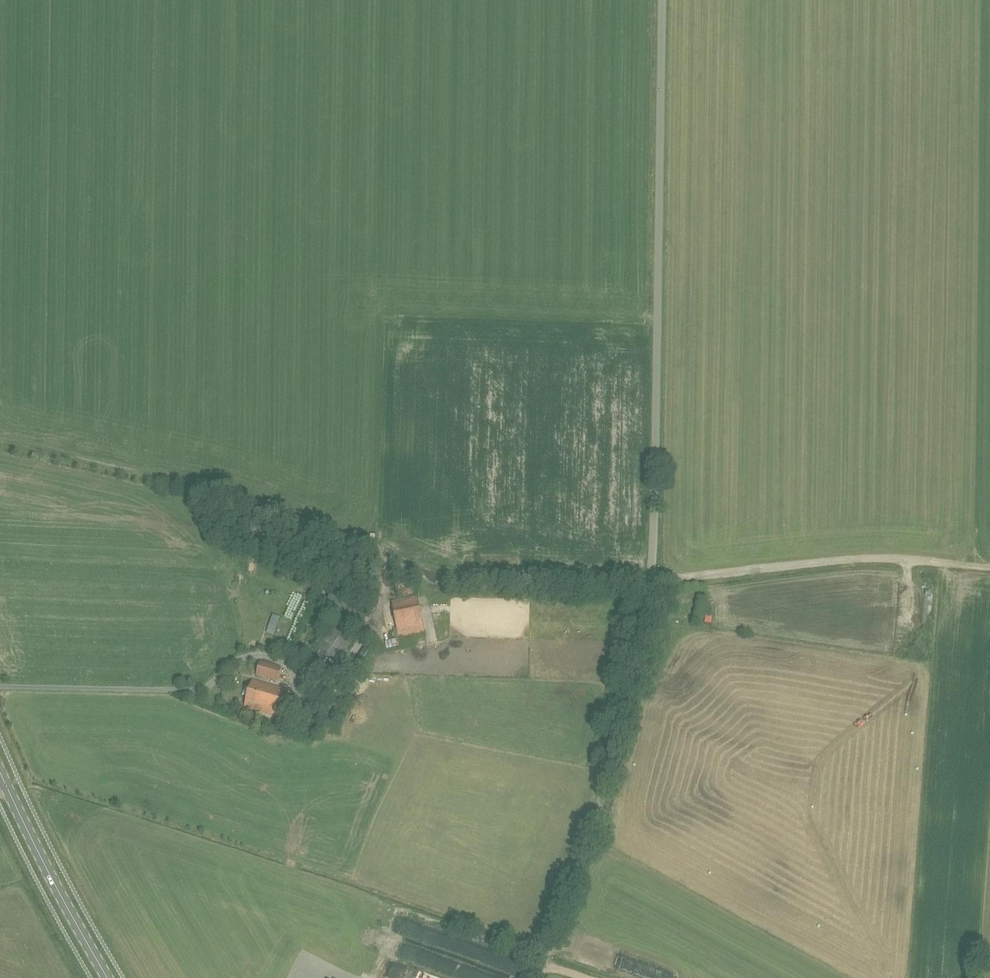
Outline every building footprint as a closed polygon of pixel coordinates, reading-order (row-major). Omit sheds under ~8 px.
[(399,637),(424,632),(417,597),(392,602),(397,628),(394,629),(396,637),(399,637)] [(338,661),(355,637),(335,623),(318,647),(338,661)] [(278,682),(283,668),(261,661),(256,675),(278,682)] [(282,718),(289,691),(253,680),(245,707),(282,718)] [(332,705),(321,700),(317,707),(328,712),(332,705)]
